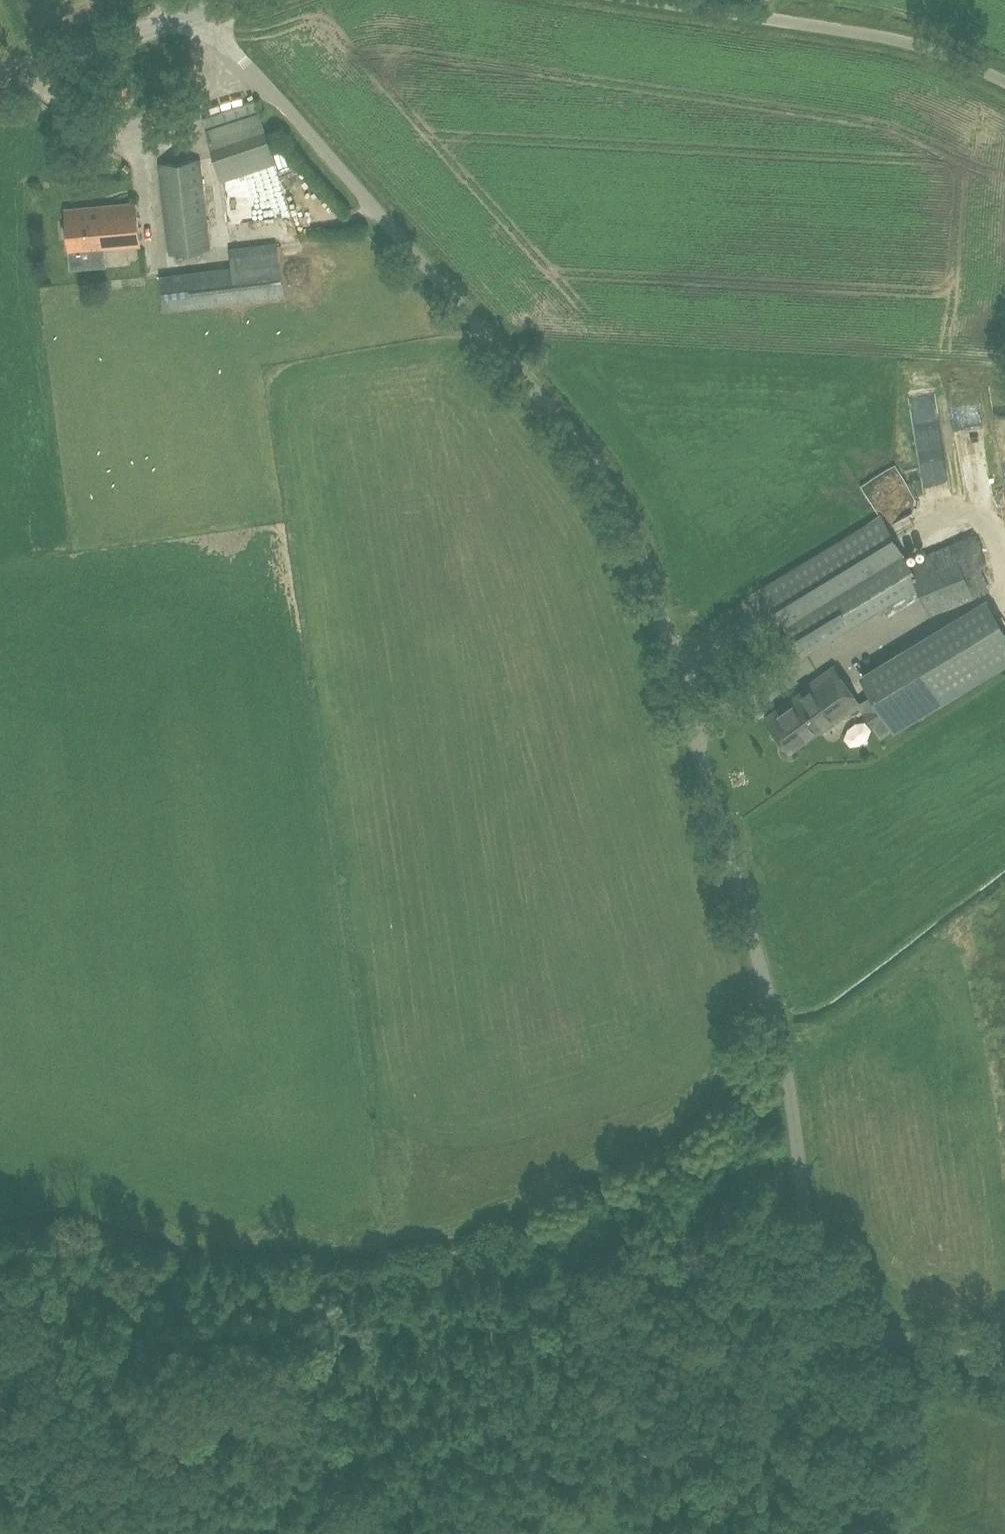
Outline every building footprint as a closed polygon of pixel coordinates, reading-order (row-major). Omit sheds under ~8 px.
[(223,179),(276,162),(260,112),(207,130),(223,179)] [(170,253),(210,248),(199,159),(159,164),(170,253)] [(107,266),(105,248),(141,245),(136,202),(65,209),(67,225),(63,226),(64,236),(68,235),(70,251),(69,251),(71,269),(107,266)] [(280,235),(281,248),(296,248),(295,220),(244,223),(245,237),(280,235)] [(165,310),(285,295),(277,246),(230,252),(232,267),(160,276),(165,310)] [(882,516),(765,587),(804,654),(918,585),(924,597),(923,598),(930,614),(990,590),(981,567),(988,564),(985,557),(992,554),(987,543),(980,545),(975,534),(909,561),(882,516)] [(1004,661),(1004,638),(994,619),(917,666),(908,651),(893,660),(892,659),(861,678),(895,728),(1004,661)] [(795,697),(818,730),(819,730),(820,731),(858,704),(832,668),(794,695),(795,697)] [(789,751),(818,730),(795,697),(766,718),(789,751)]
